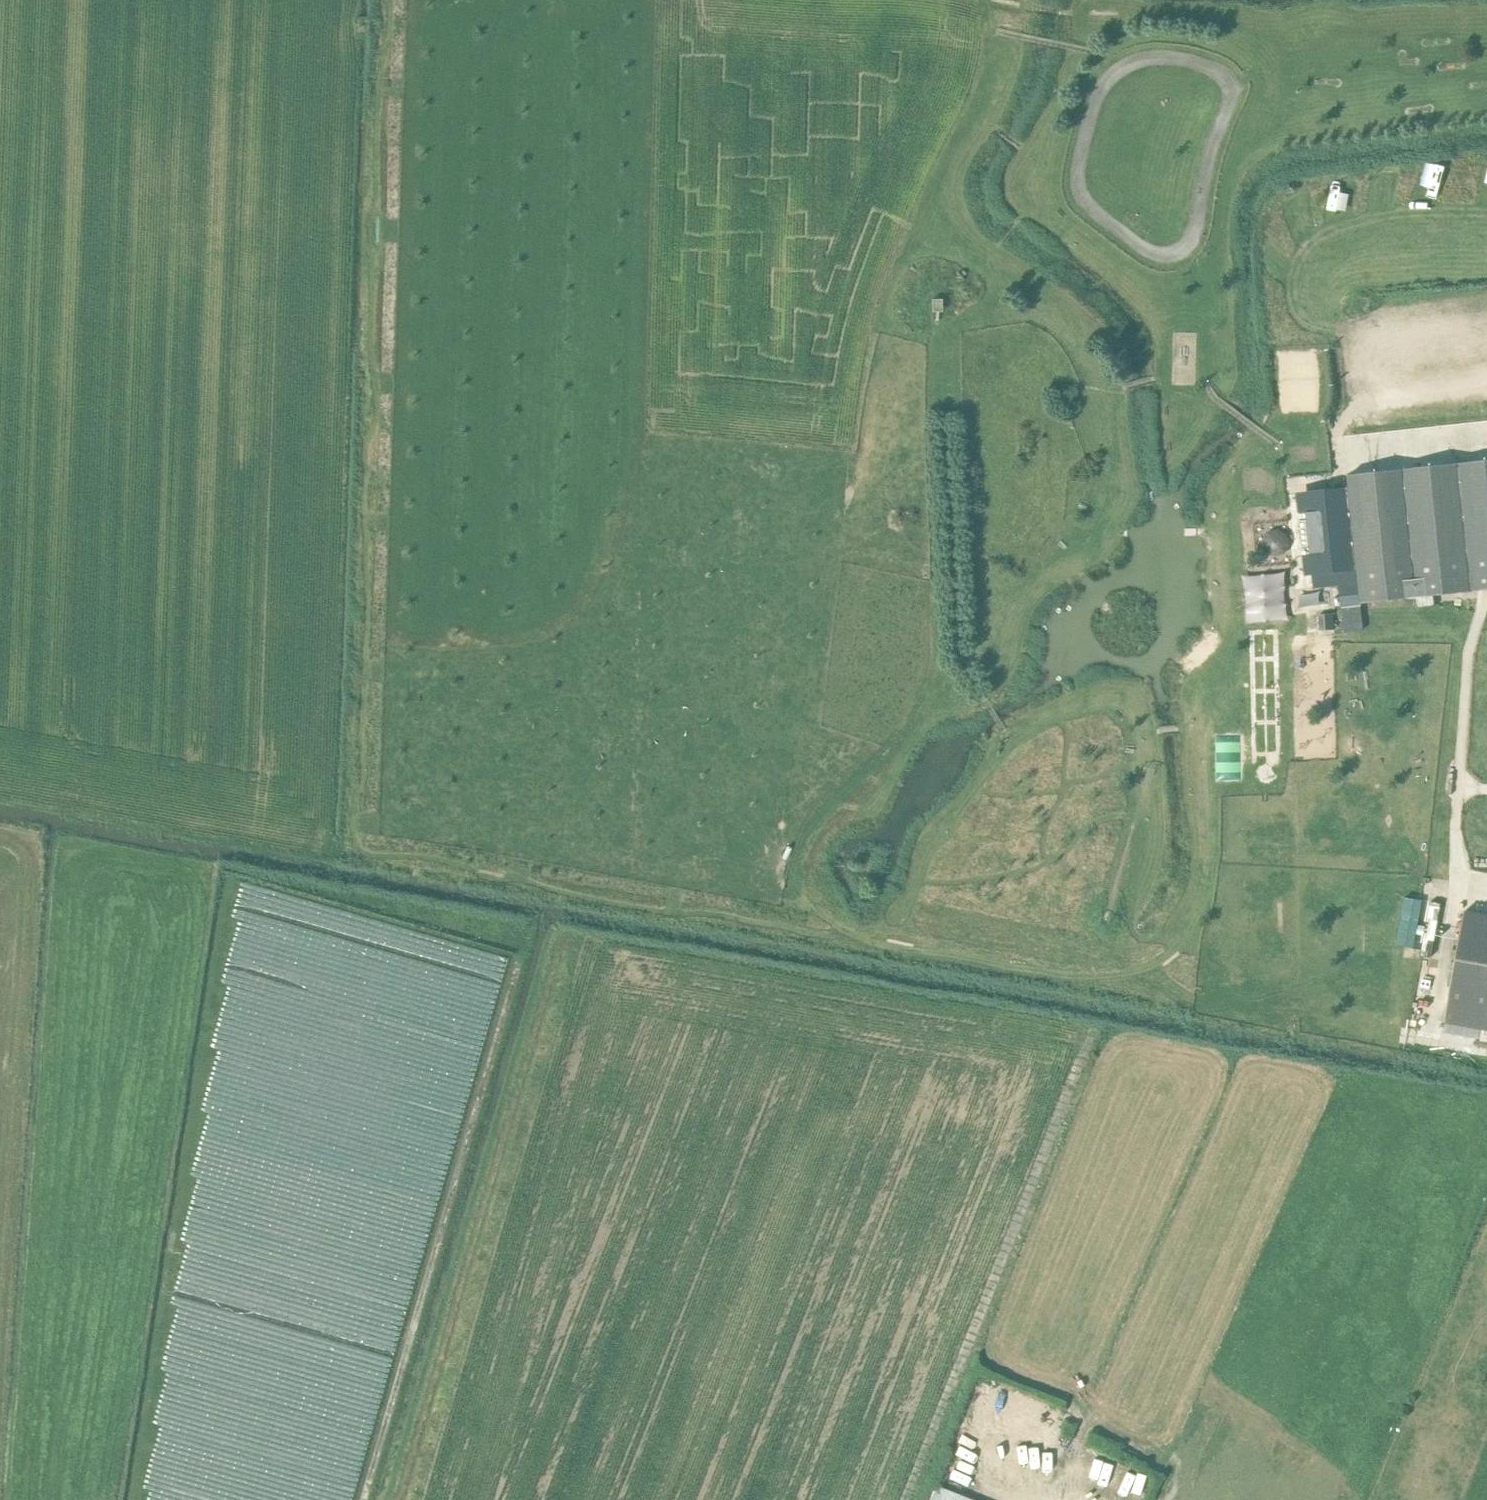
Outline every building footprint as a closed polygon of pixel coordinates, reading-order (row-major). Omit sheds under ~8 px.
[(1348,488),(1304,493),(1314,588),(1339,585),(1341,607),(1361,604),(1361,603),(1486,589),(1486,460),(1347,476),(1348,488)] [(1274,580),(1239,581),(1241,622),(1276,621),(1274,580)] [(1331,614),(1318,615),(1319,630),(1332,629),(1331,614)] [(1464,909),(1443,1022),(1486,1030),(1486,913),(1464,909)] [(1156,1480),(1135,1470),(1124,1494),(1137,1499),(1147,1499),(1156,1480)] [(936,1484),(929,1499),(976,1499),(936,1484)]
